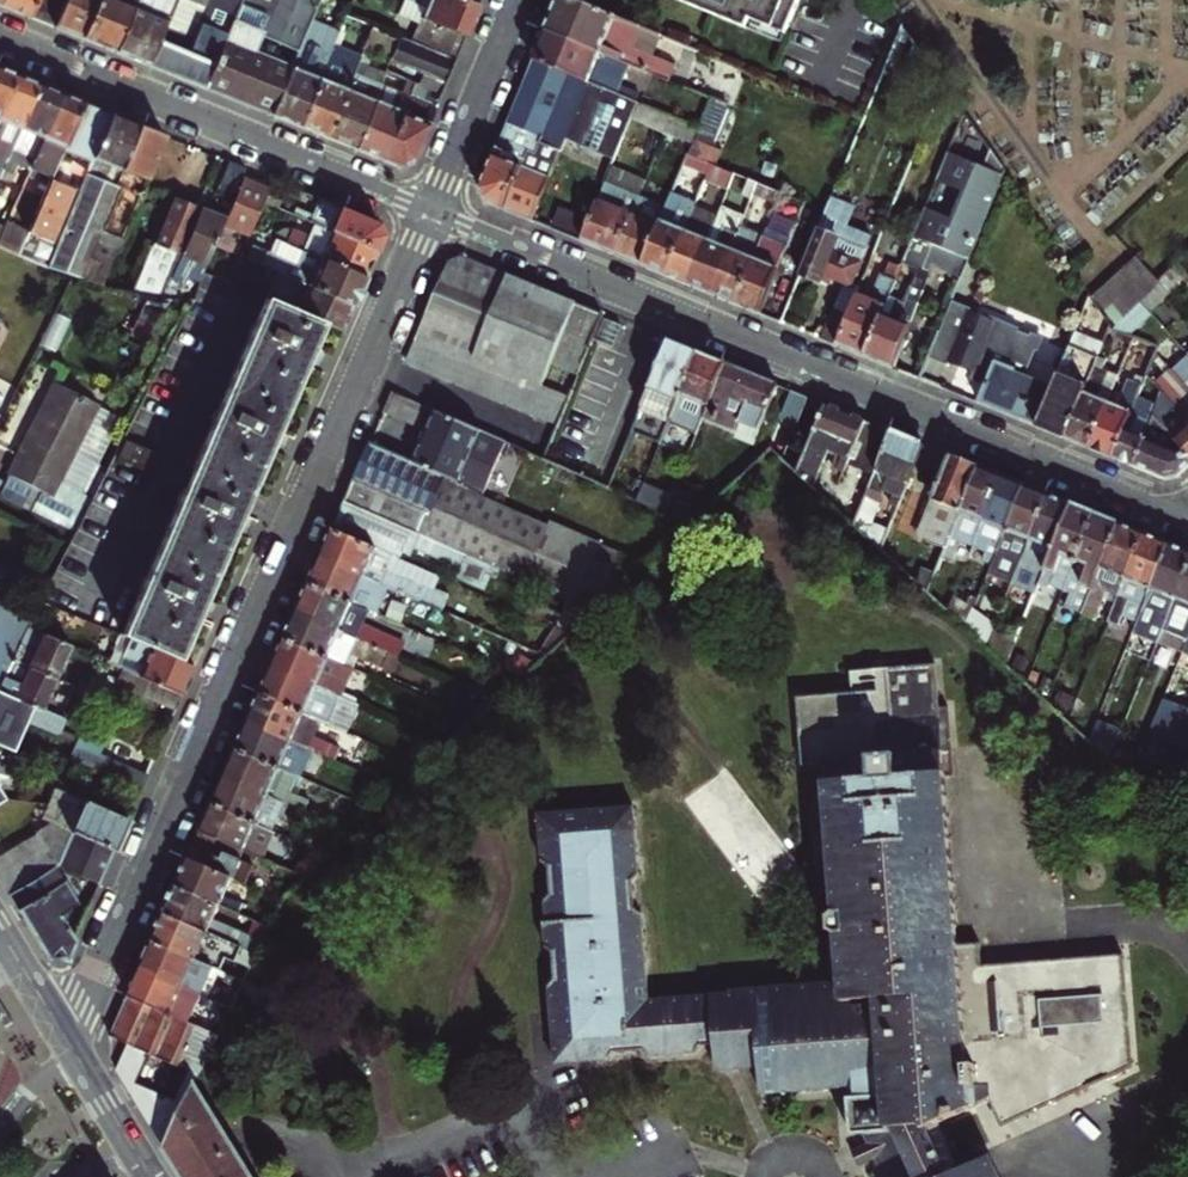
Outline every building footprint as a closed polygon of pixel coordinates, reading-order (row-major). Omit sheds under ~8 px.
[(24,23),(34,0),(1,0),(0,2),(0,13),(9,17),(24,23)] [(63,0),(34,0),(24,23),(37,28),(49,33),(63,0)] [(79,46),(97,0),(63,0),(49,33),(65,40),(79,46)] [(113,60),(137,0),(97,0),(79,46),(95,52),(113,60)] [(175,0),(137,0),(113,60),(130,66),(146,73),(175,0)] [(146,73),(167,82),(189,28),(196,31),(208,0),(175,0),(146,73)] [(201,96),(234,14),(240,0),(208,0),(196,31),(189,28),(167,82),(185,89),(201,96)] [(234,14),(260,24),(246,59),(253,61),(285,74),(286,72),(253,59),(259,43),(292,58),(303,30),(313,4),(305,0),(240,0),(234,14)] [(431,0),(388,0),(385,8),(398,13),(396,18),(409,23),(399,49),(451,69),(462,40),(472,16),(441,4),(431,0)] [(441,4),(472,16),(479,0),(443,0),(441,4)] [(541,35),(628,71),(669,88),(679,66),(657,57),(662,44),(557,0),(555,0),(548,19),(541,35)] [(803,7),(806,0),(660,0),(778,48),(795,3),(803,7)] [(234,109),(253,61),(246,59),(260,24),(234,14),(201,96),(219,103),(234,109)] [(353,31),(339,26),(332,43),(320,75),(333,80),(353,31)] [(283,129),(295,134),(320,75),(332,43),(303,30),(292,58),(286,72),(285,74),(266,122),(283,129)] [(628,71),(541,35),(536,49),(529,67),(585,91),(614,103),(628,71)] [(399,49),(394,47),(385,69),(413,81),(408,94),(436,105),(444,87),(451,69),(399,49)] [(253,61),(234,109),(251,116),(266,122),(285,74),(253,61)] [(561,149),(585,91),(529,67),(516,98),(503,130),(560,151),(561,149)] [(309,140),(322,145),(347,85),(333,80),(320,75),(295,134),(309,140)] [(12,81),(0,77),(0,76),(0,110),(12,81)] [(0,110),(0,171),(6,156),(33,90),(22,85),(12,81),(0,110)] [(337,151),(350,157),(374,96),(347,85),(322,145),(337,151)] [(33,90),(6,156),(16,160),(25,138),(36,142),(55,98),(44,94),(33,90)] [(585,91),(561,149),(582,157),(611,168),(628,126),(634,112),(614,103),(585,91)] [(402,107),(378,168),(395,175),(401,173),(410,171),(436,105),(408,94),(402,107)] [(364,163),(378,168),(402,107),(374,96),(350,157),(364,163)] [(55,98),(36,142),(28,164),(36,168),(45,146),(59,152),(77,108),(65,103),(55,98)] [(92,113),(77,108),(59,152),(58,155),(87,168),(107,120),(92,113)] [(634,112),(628,126),(659,139),(664,124),(634,112)] [(53,249),(45,269),(69,277),(97,288),(158,141),(117,124),(107,120),(87,168),(53,249)] [(664,124),(659,139),(686,150),(692,136),(664,124)] [(547,182),(557,156),(560,151),(503,130),(477,195),(479,202),(481,210),(527,229),(547,182)] [(930,277),(934,267),(961,201),(984,146),(961,137),(954,134),(943,162),(970,173),(959,201),(931,189),(903,259),(900,265),(918,272),(930,277)] [(946,271),(960,277),(1001,173),(984,146),(961,201),(934,267),(946,271)] [(232,203),(238,186),(243,175),(225,168),(214,195),(232,203)] [(732,180),(708,170),(702,186),(725,196),(732,180)] [(640,186),(609,174),(602,192),(612,196),(606,215),(626,223),(640,186)] [(69,194),(46,184),(15,258),(18,260),(45,269),(53,249),(47,246),(69,194)] [(240,252),(247,236),(259,210),(265,197),(251,192),(238,186),(232,203),(221,229),(209,255),(234,266),(240,252)] [(275,210),(273,217),(292,225),(311,233),(373,260),(381,241),(378,234),(376,230),(321,207),(302,199),(294,218),(275,210)] [(829,199),(798,275),(817,283),(821,275),(827,277),(848,287),(868,238),(845,228),(853,210),(829,199)] [(650,279),(662,284),(690,215),(664,204),(653,234),(637,274),(650,279)] [(159,301),(174,263),(193,217),(181,212),(172,208),(152,255),(161,259),(152,283),(137,277),(129,295),(159,301)] [(610,263),(626,223),(606,215),(594,210),(578,249),(594,256),(610,263)] [(675,289),(685,293),(710,233),(714,224),(690,215),(662,284),(675,289)] [(209,255),(221,229),(202,220),(196,217),(177,265),(174,263),(159,301),(176,304),(180,293),(185,283),(196,287),(199,279),(204,268),(209,255)] [(577,245),(584,229),(555,218),(549,233),(577,245)] [(653,234),(626,223),(610,263),(625,269),(637,274),(653,234)] [(292,225),(286,240),(305,248),(311,233),(292,225)] [(707,302),(735,234),(726,230),(723,237),(710,233),(685,293),(697,298),(707,302)] [(281,251),(285,253),(361,288),(367,274),(373,260),(311,233),(305,248),(286,240),(281,251)] [(718,307),(731,312),(756,250),(759,243),(735,234),(707,302),(718,307)] [(281,251),(254,239),(247,255),(278,269),(285,253),(281,251)] [(756,250),(731,312),(744,317),(754,321),(782,252),(773,248),(770,256),(756,250)] [(234,266),(239,268),(349,314),(355,301),(361,288),(285,253),(278,269),(247,255),(240,252),(234,266)] [(862,359),(881,313),(903,259),(892,255),(888,263),(872,257),(848,314),(835,347),(847,352),(862,359)] [(597,314),(570,302),(541,290),(459,256),(451,258),(444,260),(412,331),(401,357),(415,364),(434,371),(450,378),(467,386),(482,392),(498,399),(515,407),(532,414),(551,422),(588,337),(596,317),(597,314)] [(1087,299),(1106,327),(1134,301),(1153,282),(1155,281),(1132,257),(1087,299)] [(1167,269),(1187,292),(1187,279),(1173,263),(1167,269)] [(268,293),(262,306),(319,331),(338,340),(344,327),(349,314),(239,268),(235,279),(268,293)] [(1153,282),(1173,303),(1177,308),(1187,298),(1187,292),(1167,269),(1155,281),(1153,282)] [(892,370),(930,277),(918,272),(911,290),(905,287),(892,318),(881,313),(862,359),(876,364),(892,370)] [(821,275),(817,283),(820,284),(823,285),(827,277),(821,275)] [(1153,282),(1134,301),(1153,322),(1173,303),(1153,282)] [(185,283),(180,293),(191,298),(196,287),(185,283)] [(1153,322),(1134,301),(1106,327),(1132,338),(1134,339),(1153,322)] [(947,365),(945,364),(966,312),(969,313),(969,311),(952,303),(949,303),(926,359),(928,360),(947,367),(947,365)] [(241,520),(238,518),(244,503),(246,498),(264,458),(268,459),(272,449),(276,440),(272,439),(289,400),(294,402),(297,392),(301,384),(297,382),(319,331),(262,306),(189,472),(187,479),(180,494),(117,639),(126,643),(173,664),(191,622),(196,624),(200,616),(204,607),(200,605),(229,538),(233,540),(237,530),(241,520)] [(835,347),(848,314),(831,307),(817,339),(835,347)] [(1008,417),(1036,428),(1050,392),(1051,389),(1025,378),(1035,353),(1039,342),(1028,337),(1017,333),(981,319),(969,313),(966,312),(945,364),(947,365),(969,374),(986,381),(983,388),(977,404),(1008,417)] [(981,319),(1017,333),(1018,330),(982,316),(981,319)] [(614,325),(596,317),(588,337),(605,344),(614,325)] [(1049,433),(1062,438),(1091,366),(1093,360),(1095,356),(1099,343),(1074,333),(1069,345),(1067,350),(1051,389),(1050,392),(1036,428),(1049,433)] [(1039,342),(1035,353),(1038,353),(1043,340),(1030,335),(1028,337),(1039,342)] [(638,405),(665,417),(692,353),(677,346),(664,341),(638,405)] [(693,428),(696,419),(719,364),(707,359),(692,353),(665,417),(693,428)] [(1072,443),(1087,449),(1105,402),(1116,376),(1103,370),(1107,360),(1095,356),(1093,360),(1091,366),(1062,438),(1072,443)] [(1156,357),(1147,380),(1153,386),(1162,364),(1156,357)] [(719,364),(696,419),(731,433),(737,422),(754,430),(773,386),(745,375),(719,364)] [(1187,392),(1187,365),(1174,377),(1187,392)] [(975,384),(983,388),(986,381),(969,374),(967,381),(975,384)] [(1187,425),(1187,392),(1174,377),(1173,375),(1157,390),(1162,396),(1187,425)] [(1132,467),(1152,420),(1162,396),(1157,390),(1153,386),(1147,380),(1143,389),(1113,460),(1121,463),(1132,467)] [(1113,460),(1143,389),(1129,383),(1119,408),(1105,402),(1087,449),(1098,453),(1113,460)] [(0,483),(0,503),(36,522),(94,407),(50,386),(15,454),(0,483)] [(771,419),(790,427),(801,398),(793,394),(782,389),(771,419)] [(386,390),(377,412),(408,424),(418,404),(386,390)] [(1152,420),(1187,458),(1187,425),(1162,396),(1152,420)] [(792,472),(810,488),(826,450),(846,459),(860,422),(838,413),(819,405),(792,472)] [(498,440),(430,410),(418,437),(408,459),(446,476),(470,487),(475,489),(498,440)] [(1132,467),(1150,475),(1161,480),(1178,476),(1187,466),(1187,458),(1152,420),(1132,467)] [(867,486),(888,433),(874,427),(860,422),(846,459),(827,504),(851,526),(867,486)] [(904,440),(888,433),(867,486),(879,491),(890,496),(886,506),(892,508),(917,445),(904,440)] [(356,458),(347,479),(426,511),(432,494),(438,497),(446,476),(408,459),(365,440),(356,458)] [(154,458),(120,442),(114,456),(110,463),(145,478),(154,458)] [(949,532),(974,468),(957,461),(947,457),(928,501),(935,504),(916,548),(939,557),(949,532)] [(967,517),(979,522),(997,478),(986,473),(974,468),(949,532),(959,536),(967,517)] [(339,498),(433,540),(565,599),(592,541),(542,518),(540,523),(468,492),(470,487),(446,476),(438,497),(432,494),(426,511),(347,479),(343,489),(339,498)] [(995,550),(1021,488),(1011,483),(997,478),(979,522),(993,528),(988,541),(986,546),(995,550)] [(666,493),(639,482),(632,499),(658,511),(666,493)] [(862,536),(879,491),(867,486),(851,526),(862,536)] [(995,550),(1018,560),(1044,497),(1031,492),(1021,488),(995,550)] [(1018,560),(1039,569),(1065,506),(1056,502),(1044,497),(1018,560)] [(433,540),(339,498),(332,513),(327,526),(388,552),(396,555),(398,551),(406,554),(409,546),(427,553),(433,540)] [(911,544),(916,548),(935,504),(928,501),(911,544)] [(1060,592),(1091,516),(1079,512),(1065,506),(1039,569),(1025,604),(1036,609),(1046,586),(1060,592)] [(1086,591),(1112,525),(1100,520),(1091,516),(1060,592),(1066,595),(1061,608),(1076,615),(1086,591)] [(967,517),(959,536),(970,542),(973,535),(979,522),(967,517)] [(973,535),(988,541),(993,528),(979,522),(973,535)] [(1114,593),(1136,535),(1123,529),(1112,525),(1086,591),(1095,595),(1098,587),(1114,593)] [(388,552),(327,526),(322,537),(317,548),(340,558),(344,567),(411,596),(436,607),(444,592),(383,565),(388,552)] [(1110,614),(1131,623),(1162,545),(1150,540),(1136,535),(1114,593),(1110,601),(1102,623),(1106,625),(1110,614)] [(592,541),(565,599),(584,607),(636,560),(592,541)] [(1187,556),(1174,550),(1162,545),(1131,623),(1127,633),(1152,644),(1153,643),(1187,556)] [(340,558),(317,548),(311,562),(303,579),(364,607),(369,593),(405,609),(411,596),(344,567),(340,558)] [(1187,627),(1187,556),(1153,643),(1178,653),(1187,627)] [(364,607),(303,579),(298,591),(292,605),(312,613),(315,619),(351,636),(364,607)] [(1098,587),(1095,595),(1110,601),(1114,593),(1098,587)] [(312,613),(292,605),(286,618),(279,635),(339,661),(345,648),(389,668),(394,655),(351,636),(315,619),(312,613)] [(25,631),(38,637),(68,650),(78,628),(37,608),(28,626),(25,631)] [(0,611),(0,680),(1,678),(9,663),(17,646),(25,631),(28,626),(0,611)] [(274,646),(268,659),(291,668),(296,679),(337,696),(350,666),(339,661),(279,635),(274,646)] [(17,646),(9,663),(54,682),(60,667),(68,650),(38,637),(36,642),(41,645),(35,655),(17,646)] [(106,667),(121,673),(180,699),(187,683),(192,672),(173,664),(126,643),(116,663),(110,660),(106,667)] [(263,671),(256,687),(317,713),(343,724),(352,703),(337,696),(296,679),(291,668),(268,659),(263,671)] [(47,698),(54,682),(9,663),(1,678),(22,687),(16,700),(11,698),(8,702),(30,711),(39,715),(47,698)] [(180,699),(121,673),(114,690),(172,717),(180,699)] [(860,1166),(869,1162),(872,1164),(873,1172),(875,1176),(954,1176),(933,1130),(982,1106),(994,1134),(1078,1095),(1077,1068),(1095,1065),(1096,1087),(1121,1076),(1113,965),(974,973),(973,949),(948,949),(936,784),(941,783),(938,715),(930,715),(928,673),(858,675),(841,676),(843,702),(787,705),(791,773),(815,771),(826,921),(820,925),(821,941),(828,944),(831,992),(724,997),(724,1002),(642,1006),(634,921),(626,914),(624,889),(631,880),(625,815),(533,820),(536,865),(544,874),(545,898),(539,903),(541,927),(538,929),(540,955),(550,964),(552,985),(543,995),(549,1069),(601,1067),(609,1059),(634,1057),(645,1063),(694,1060),(702,1051),(716,1050),(733,1049),(736,1073),(756,1073),(758,1090),(839,1086),(840,1098),(843,1139),(860,1139),(864,1149),(855,1153),(860,1166)] [(317,713),(256,687),(255,689),(250,701),(244,714),(265,723),(266,730),(303,745),(317,713)] [(0,698),(0,752),(10,756),(16,743),(23,727),(30,711),(8,702),(0,698)] [(1145,733),(1178,747),(1187,721),(1187,713),(1159,701),(1145,733)] [(23,727),(58,742),(64,726),(39,715),(30,711),(23,727)] [(265,723),(244,714),(238,726),(232,742),(293,769),(303,745),(266,730),(265,723)] [(1091,722),(1084,741),(1105,760),(1117,732),(1091,722)] [(82,733),(75,749),(145,779),(149,771),(152,765),(82,733)] [(227,753),(220,769),(243,777),(245,786),(299,810),(305,795),(285,786),(293,769),(232,742),(227,753)] [(75,749),(67,765),(138,795),(141,789),(145,779),(75,749)] [(243,777),(220,769),(214,783),(207,798),(268,825),(273,812),(294,821),(299,810),(245,786),(243,777)] [(45,809),(55,815),(50,825),(39,831),(0,856),(0,886),(6,895),(57,863),(69,837),(112,855),(117,843),(125,825),(52,793),(45,809)] [(268,825),(207,798),(201,811),(194,827),(255,853),(268,825)] [(55,815),(45,809),(35,829),(39,831),(50,825),(55,815)] [(180,859),(170,881),(233,910),(262,923),(280,886),(296,871),(277,863),(255,908),(238,900),(246,882),(240,878),(247,861),(190,836),(180,859)] [(57,863),(6,895),(22,923),(45,960),(65,962),(74,941),(59,915),(77,905),(56,870),(59,867),(99,885),(112,855),(69,837),(57,863)] [(233,910),(170,881),(164,895),(158,908),(249,948),(255,936),(227,923),(233,910)] [(249,948),(158,908),(152,921),(146,935),(207,962),(210,964),(215,950),(243,962),(247,952),(249,948)] [(207,962),(146,935),(141,948),(136,958),(157,967),(159,974),(195,990),(207,962)] [(236,976),(234,979),(253,1011),(274,1000),(247,952),(243,962),(236,976)] [(157,967),(136,958),(128,976),(123,989),(183,1017),(195,990),(159,974),(157,967)] [(183,1017),(123,989),(113,1010),(107,1026),(106,1030),(123,1038),(149,1052),(140,1072),(161,1084),(142,1118),(157,1141),(193,1066),(211,1030),(183,1017)] [(149,1052),(123,1038),(110,1063),(115,1075),(142,1118),(161,1084),(140,1072),(149,1052)] [(733,1049),(716,1050),(718,1074),(729,1073),(736,1073),(733,1049)] [(233,1153),(191,1080),(199,1076),(193,1066),(157,1141),(178,1176),(247,1176),(233,1153)] [(839,1086),(758,1090),(759,1101),(840,1098),(839,1086)] [(860,1166),(855,1153),(843,1158),(848,1171),(860,1166)]
